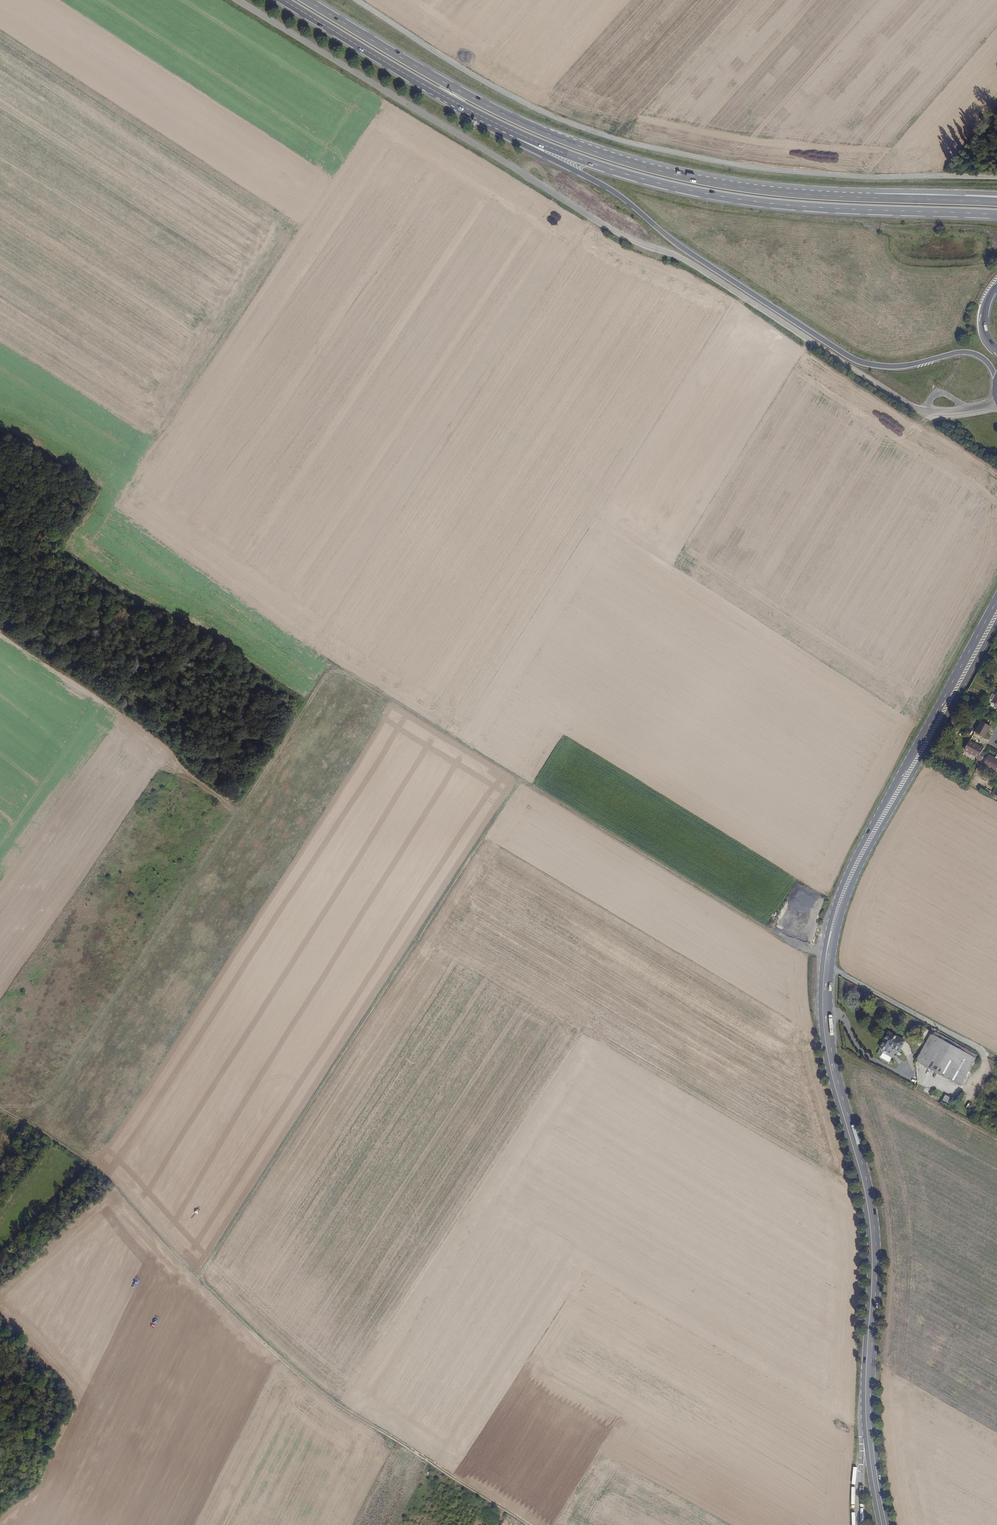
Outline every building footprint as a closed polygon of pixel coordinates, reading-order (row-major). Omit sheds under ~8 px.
[(990,726),(981,721),(976,732),(985,736),(990,726)] [(984,749),(969,741),(964,751),(978,758),(977,760),(980,762),(985,754),(982,752),(984,749)] [(988,756),(984,766),(995,772),(996,769),(996,760),(988,756)] [(898,1050),(903,1041),(887,1032),(879,1048),(885,1051),(886,1051),(889,1046),(898,1050)] [(975,1058),(956,1047),(957,1045),(957,1044),(946,1038),(945,1042),(929,1034),(915,1060),(960,1085),(975,1058)]
